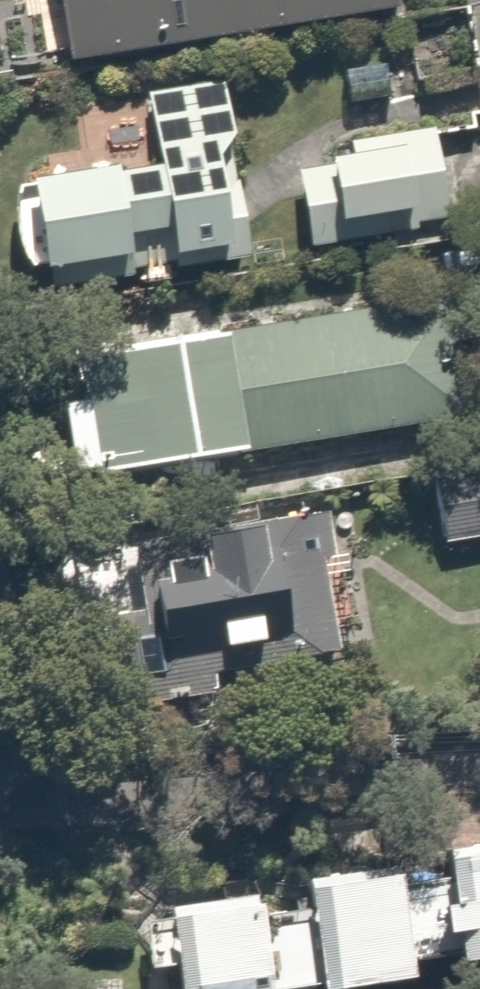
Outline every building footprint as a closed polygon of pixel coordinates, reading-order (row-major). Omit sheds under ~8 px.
[(67,64),(393,14),(391,0),(58,0),(67,64)] [(252,255),(219,73),(139,88),(153,161),(17,186),(37,295),(252,255)] [(437,134),(295,158),(311,254),(453,230),(437,134)] [(447,291),(75,350),(81,392),(37,399),(51,486),(467,419),(447,291)] [(438,559),(479,551),(479,466),(423,476),(438,559)] [(332,509),(127,544),(144,642),(252,623),(257,653),(342,639),(327,552),(339,550),(332,509)] [(436,852),(445,903),(429,906),(435,940),(454,937),(459,967),(479,964),(479,844),(436,852)] [(296,878),(317,988),(343,988),(415,975),(392,860),(296,878)] [(174,988),(268,988),(298,982),(276,886),(156,914),(174,988)]
